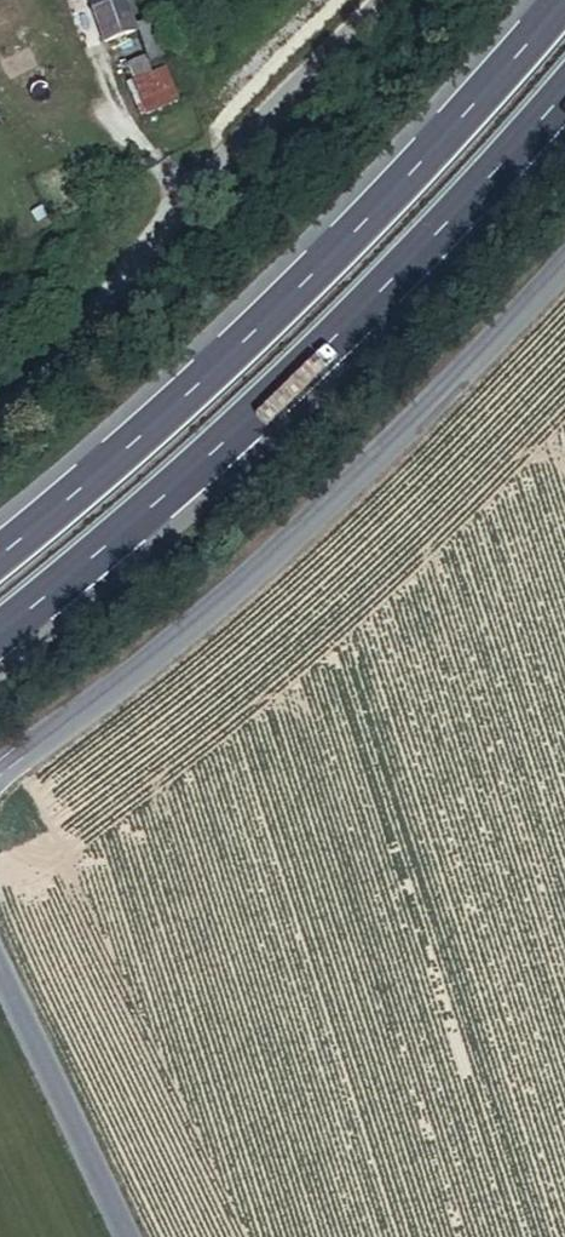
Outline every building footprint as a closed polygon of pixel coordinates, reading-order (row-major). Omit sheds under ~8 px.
[(133,9),(130,0),(97,0),(104,19),(133,9)] [(161,52),(120,67),(137,115),(179,100),(161,52)]
